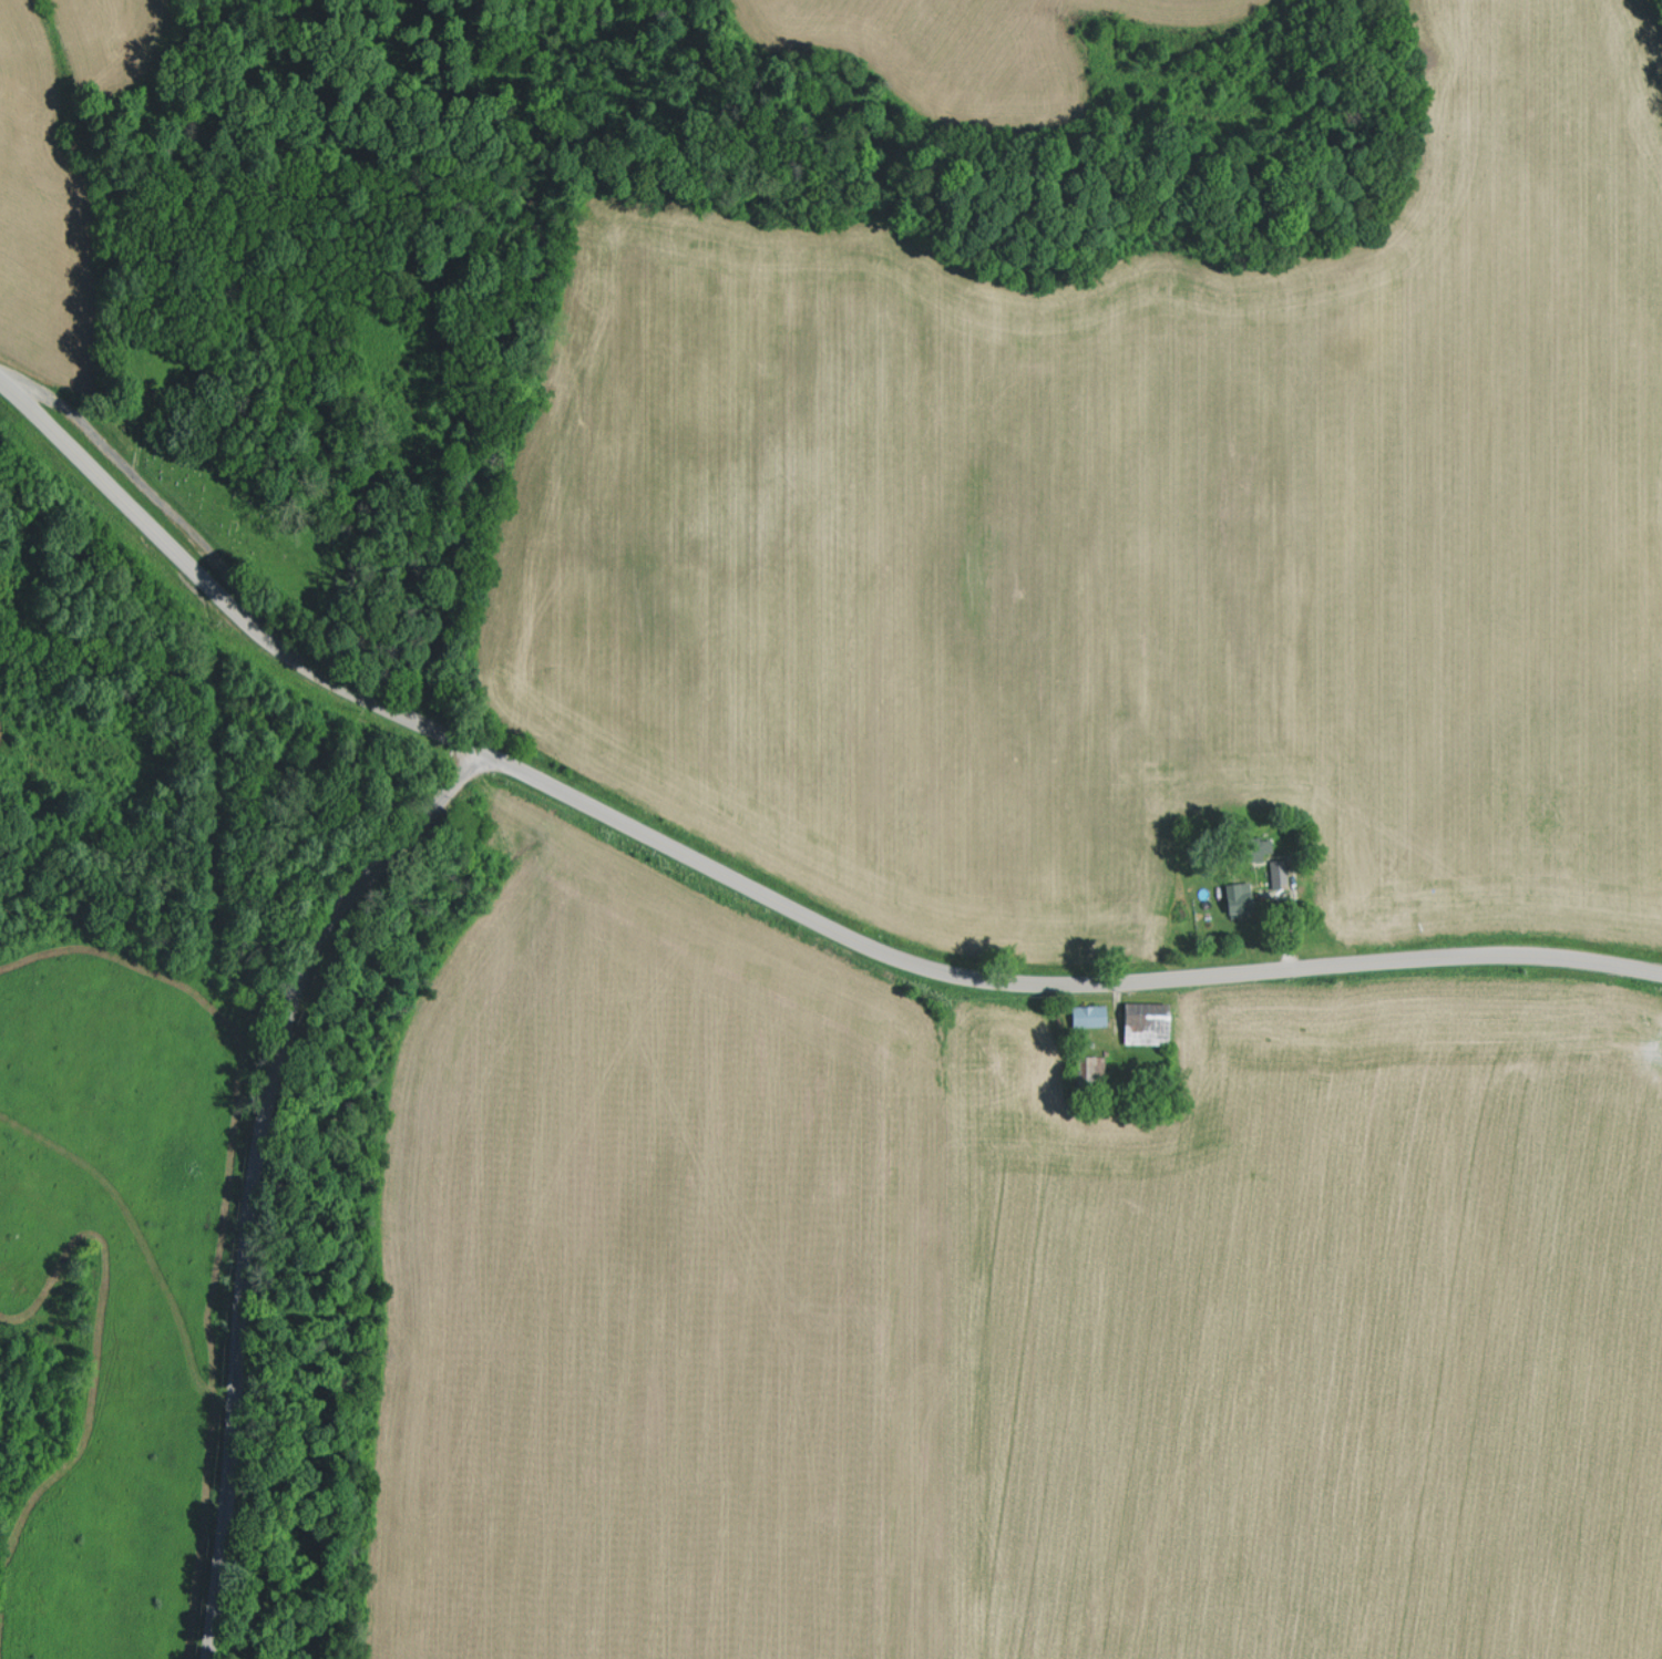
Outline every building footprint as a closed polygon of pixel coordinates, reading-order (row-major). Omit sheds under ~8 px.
[(1276,860),(1276,888),(1293,888),(1292,859),(1276,860)] [(1235,883),(1236,903),(1256,903),(1256,883),(1235,883)] [(1174,1044),(1175,1004),(1130,1003),(1129,1044),(1174,1044)] [(1077,1027),(1110,1026),(1109,1005),(1076,1006),(1077,1027)]
